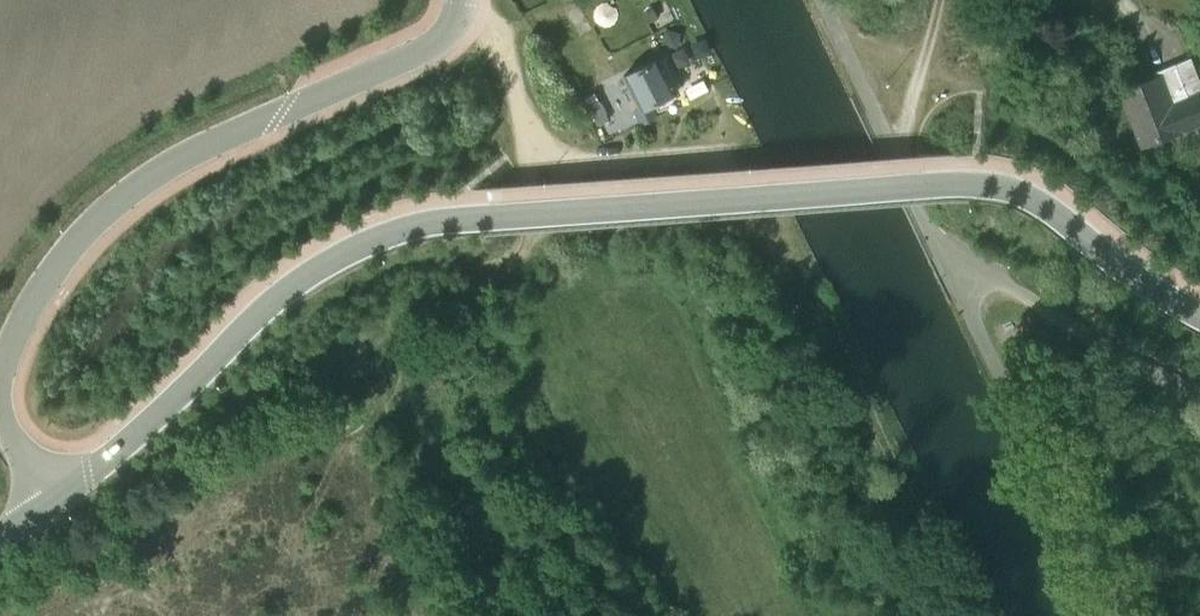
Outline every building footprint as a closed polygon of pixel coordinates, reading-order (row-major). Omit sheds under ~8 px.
[(668,13),(664,4),(646,12),(650,21),(668,13)] [(650,105),(677,91),(659,57),(623,76),(640,108),(633,111),(640,124),(656,116),(650,105)] [(1199,125),(1199,96),(1199,94),(1199,93),(1199,80),(1191,57),(1155,71),(1157,76),(1118,91),(1140,148),(1199,125)] [(600,127),(612,121),(599,94),(587,100),(600,127)]
